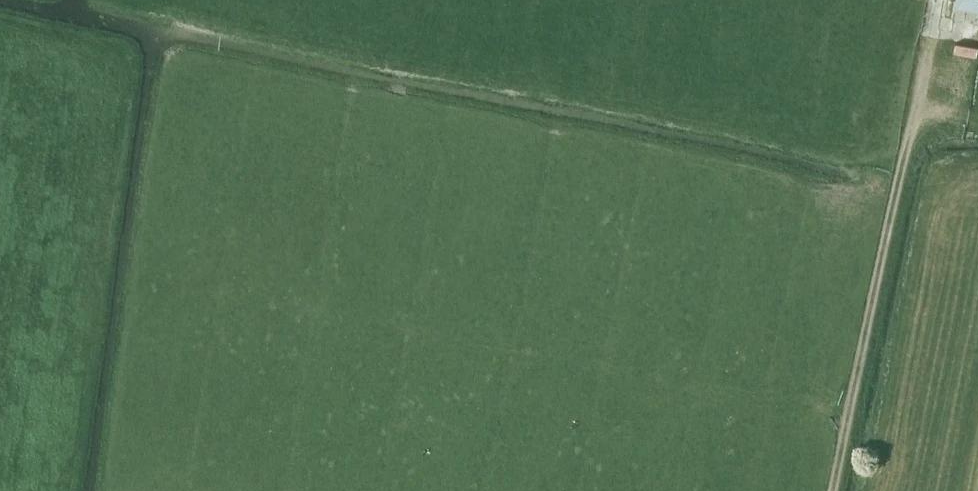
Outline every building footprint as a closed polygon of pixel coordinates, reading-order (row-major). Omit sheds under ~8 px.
[(957,7),(977,10),(977,0),(958,0),(957,7)]
